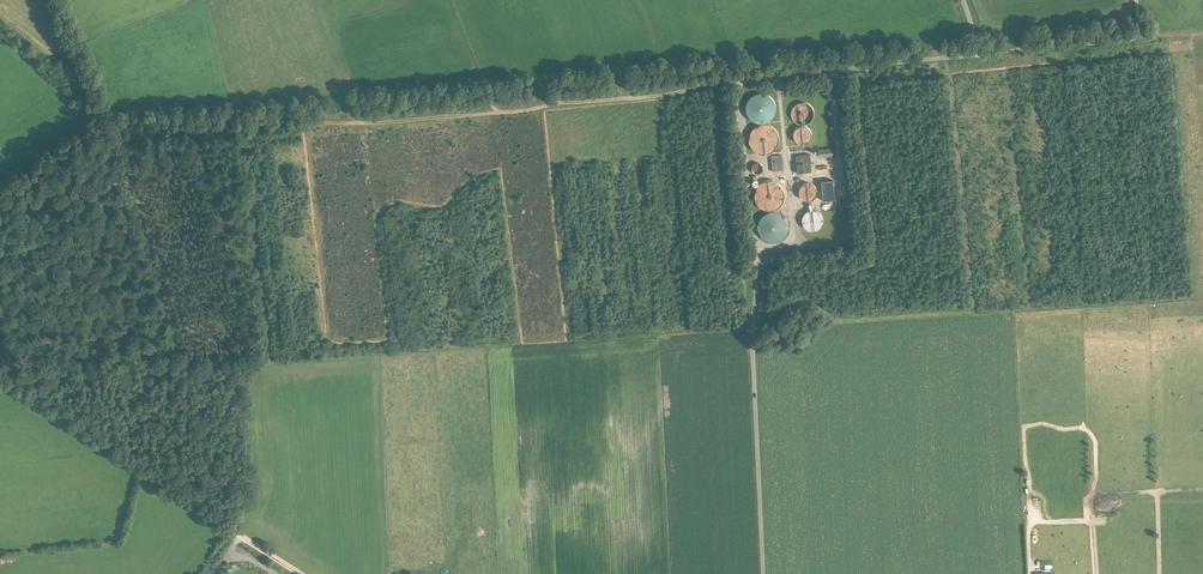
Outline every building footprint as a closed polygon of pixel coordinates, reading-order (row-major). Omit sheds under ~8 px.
[(744,88),(747,117),(753,116),(753,113),(756,112),(755,106),(771,104),(769,88),(753,89),(752,87),(744,88)] [(760,148),(764,140),(749,134),(745,142),(760,148)] [(819,157),(833,156),(832,148),(818,149),(819,157)] [(810,154),(796,156),(798,173),(814,171),(813,163),(811,163),(810,154)] [(784,170),(782,155),(771,156),(773,172),(784,170)] [(752,158),(750,165),(757,167),(760,161),(752,158)] [(835,199),(833,180),(821,182),(823,200),(835,199)] [(757,228),(764,237),(769,238),(777,237),(783,232),(785,226),(784,222),(782,221),(783,217),(783,214),(776,206),(773,205),(777,202),(776,201),(770,202),(769,199),(766,198),(764,200),(761,199),(762,196),(761,189),(759,196),(756,197),(756,199),(761,205),(760,207),(760,208),(756,222),(757,228)] [(201,573),(204,573),(208,568),(203,565),(198,573),(201,573)]
